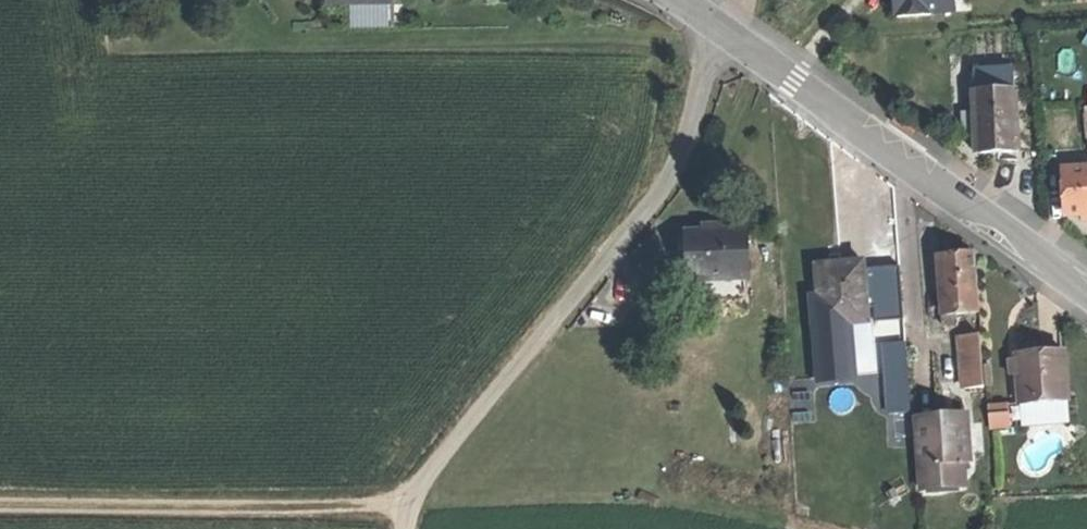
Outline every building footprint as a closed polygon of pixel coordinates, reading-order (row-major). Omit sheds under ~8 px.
[(897,16),(919,15),(931,14),(931,12),(954,11),(954,0),(897,0),(897,16)] [(1017,86),(976,86),(975,144),(995,144),(1016,144),(1017,86)] [(1064,165),(1065,209),(1080,208),(1086,208),(1086,165),(1064,165)] [(706,235),(686,235),(687,284),(727,282),(745,282),(744,234),(717,235),(717,229),(711,229),(705,229),(706,235)] [(958,258),(943,259),(947,318),(961,317),(981,315),(977,256),(958,258)] [(817,299),(819,327),(853,325),(871,324),(867,264),(844,266),(821,268),(824,299),(817,299)] [(727,282),(687,284),(688,301),(728,300),(727,282)] [(961,317),(947,318),(948,329),(962,328),(961,317)] [(856,376),(853,325),(819,327),(823,378),(856,376)] [(983,338),(964,339),(965,341),(966,356),(968,391),(987,390),(983,338)] [(1043,357),(1019,358),(1022,408),(1025,408),(1066,406),(1069,406),(1066,356),(1043,357)] [(912,361),(889,362),(891,397),(913,396),(912,361)] [(990,401),(991,428),(1014,427),(1013,401),(990,401)] [(1067,425),(1066,406),(1025,408),(1025,427),(1067,425)] [(929,421),(920,421),(922,450),(921,450),(922,468),(924,468),(926,491),(931,491),(932,496),(946,495),(946,490),(963,489),(961,466),(967,465),(973,465),(970,417),(954,418),(946,427),(939,420),(929,421)]
